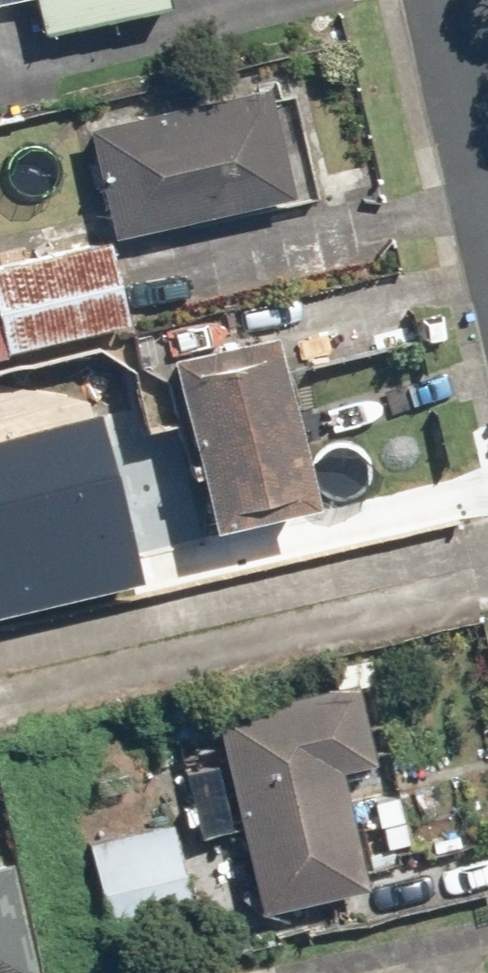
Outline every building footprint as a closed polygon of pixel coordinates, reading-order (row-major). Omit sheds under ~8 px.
[(44,29),(168,2),(168,0),(38,0),(44,29)] [(88,118),(111,231),(270,199),(272,208),(306,201),(289,113),(276,115),(269,82),(88,118)] [(128,326),(109,241),(0,266),(0,356),(128,326)] [(282,328),(175,350),(210,521),(317,499),(282,328)] [(1,614),(130,586),(96,430),(0,450),(0,608),(1,614)] [(362,681),(213,708),(218,732),(179,739),(198,839),(241,831),(256,910),(367,889),(344,765),(376,759),(362,681)] [(178,818),(86,837),(106,936),(198,917),(178,818)] [(16,854),(0,857),(0,972),(41,972),(16,854)]
